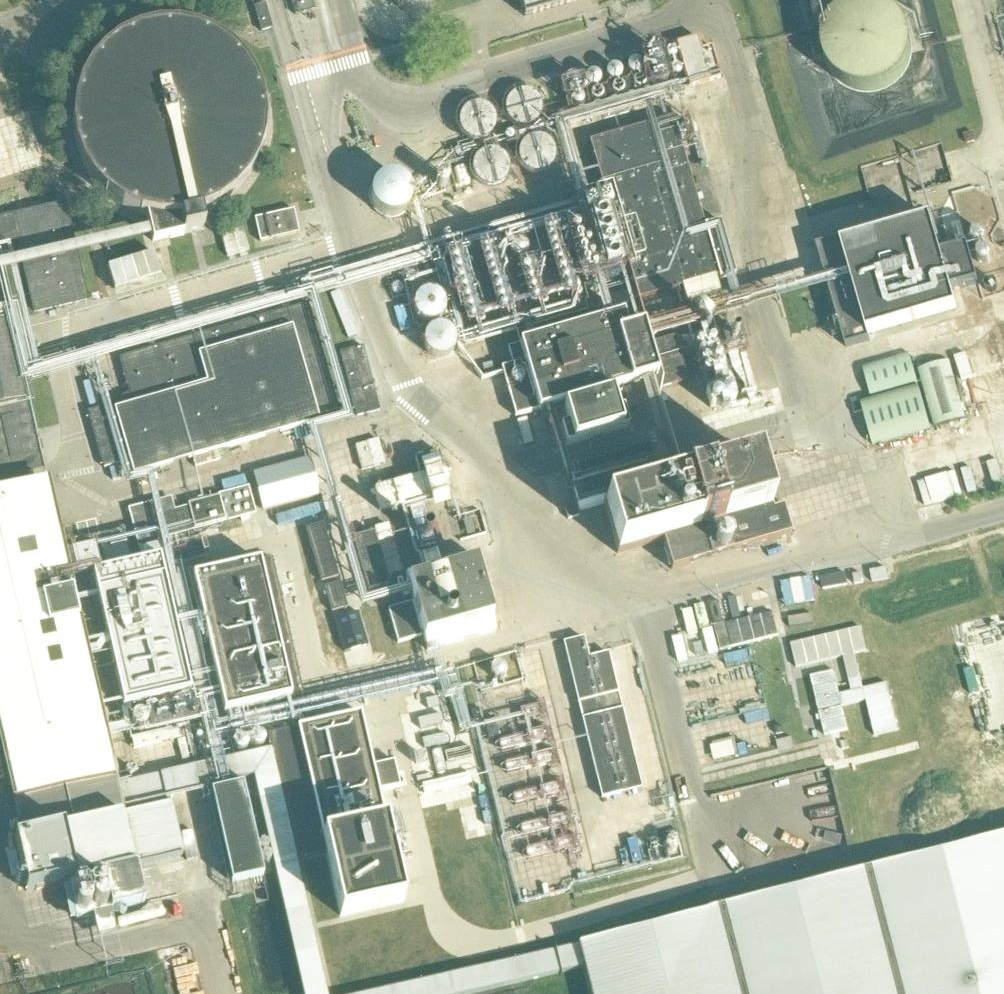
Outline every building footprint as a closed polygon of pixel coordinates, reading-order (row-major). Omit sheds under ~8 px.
[(295,16),(314,11),(311,0),(291,0),(295,16)] [(524,18),(587,0),(518,0),(524,18)] [(262,27),(271,24),(265,1),(255,4),(262,27)] [(825,41),(824,50),(825,58),(828,66),(832,74),(838,81),(846,87),(853,90),(860,92),(869,92),(879,91),(886,89),(893,85),(900,79),(905,72),(909,64),(911,56),(912,47),(911,39),(908,31),(904,23),(899,17),(891,11),(884,8),(876,5),(866,4),(857,6),(850,8),(842,13),(835,19),(830,26),(827,33),(825,41)] [(143,220),(149,222),(155,245),(207,232),(203,218),(209,216),(221,209),(232,201),(239,195),(244,190),(248,184),(253,176),(258,167),(261,161),(263,154),(264,148),(265,141),(266,134),(266,128),(265,114),(264,104),(261,95),(258,88),(255,82),(252,77),(248,71),(244,66),(239,61),(235,56),(227,50),(221,46),(212,41),(206,38),(200,36),(187,33),(180,32),(167,31),(153,33),(137,37),(125,43),(111,52),(103,58),(98,63),(94,68),(88,77),(82,88),(78,98),(77,104),(75,114),(74,124),(74,131),(74,138),(75,144),(77,151),(78,157),(81,164),(83,170),(90,182),(94,187),(98,192),(106,199),(111,204),(122,211),(131,216),(143,220)] [(676,46),(689,89),(720,80),(711,49),(701,52),(697,40),(676,46)] [(642,68),(641,65),(639,63),(636,62),(634,62),(631,63),(629,65),(627,67),(626,70),(627,72),(628,75),(630,77),(633,78),(636,78),(638,77),(641,76),(642,73),(643,70),(642,68)] [(621,72),(619,70),(617,69),(614,68),(612,68),(609,69),(607,71),(606,74),(606,77),(607,79),(608,82),(610,83),(613,84),(616,84),(618,82),(620,80),(621,78),(622,75),(621,72)] [(585,81),(586,86),(589,89),(593,90),(595,89),(597,88),(600,85),(600,80),(599,78),(596,75),(594,74),(592,74),(588,76),(586,77),(585,81)] [(540,119),(541,114),(542,110),(541,105),(539,101),(536,97),(532,94),(528,92),(523,92),(518,93),(514,95),(510,98),(507,102),(506,106),(505,111),(506,116),(508,120),(511,124),(515,126),(519,128),(524,129),(529,128),(533,126),(537,123),(540,119)] [(485,107),(478,105),(472,106),(466,109),(462,113),(459,119),(459,125),(461,131),(464,136),(470,140),(476,141),(482,141),(488,138),(492,133),(495,128),(495,121),(493,115),(490,110),(485,107)] [(716,279),(715,279),(718,278),(704,228),(673,120),(590,144),(635,302),(682,289),(687,306),(721,297),(716,279)] [(967,146),(977,144),(974,134),(964,136),(967,146)] [(520,150),(518,157),(520,164),(521,167),(524,170),(527,172),(530,174),(537,175),(544,174),(548,172),(551,169),(554,163),(555,156),(554,149),(550,143),(544,139),(537,138),(530,139),(524,143),(520,150)] [(505,182),(509,175),(509,168),(507,160),(502,155),(495,152),(487,152),(480,155),(475,161),(473,168),(474,176),(477,182),(484,187),(491,188),(499,186),(505,182)] [(438,178),(435,181),(435,184),(436,188),(438,190),(442,190),(445,189),(447,187),(448,183),(447,180),(444,178),(441,177),(438,178)] [(410,206),(411,200),(411,193),(408,187),(403,182),(397,179),(390,178),(384,179),(378,183),(374,188),(371,194),(371,201),(372,207),(376,213),(382,217),(388,219),(395,219),(401,216),(406,212),(410,206)] [(0,220),(0,262),(16,259),(13,244),(19,243),(35,314),(86,302),(65,206),(13,218),(0,220)] [(260,244),(299,235),(294,212),(255,220),(260,244)] [(704,228),(720,282),(736,277),(720,223),(704,228)] [(979,284),(970,253),(969,249),(941,257),(931,223),(843,248),(841,242),(818,249),(826,275),(847,348),(870,342),(868,335),(956,310),(951,292),(967,288),(979,284)] [(519,243),(515,244),(512,246),(510,250),(510,253),(511,257),(514,260),(518,261),(522,260),(525,258),(527,255),(527,251),(526,247),(523,244),(519,243)] [(110,265),(117,288),(165,274),(158,251),(110,265)] [(9,323),(0,282),(0,325),(9,323)] [(440,297),(437,294),(433,293),(429,293),(425,293),(421,295),(418,298),(416,301),(414,305),(414,309),(415,313),(416,317),(419,320),(422,322),(426,324),(430,324),(434,323),(438,322),(441,319),(444,316),(445,312),(445,308),(445,304),(443,300),(440,297)] [(341,417),(308,305),(119,359),(130,397),(122,399),(124,403),(90,413),(106,469),(129,463),(133,477),(341,417)] [(394,310),(400,333),(410,330),(404,308),(394,310)] [(655,379),(657,379),(642,329),(627,333),(623,317),(613,320),(613,321),(521,348),(521,347),(508,350),(513,367),(502,370),(516,418),(538,411),(539,413),(540,413),(540,411),(655,378),(655,379)] [(444,328),(439,328),(434,329),(429,332),(426,336),(424,341),(424,346),(426,351),(429,355),(434,358),(439,359),(444,359),(449,357),(453,353),(455,349),(456,344),(455,338),(453,334),(449,330),(444,328)] [(646,339),(661,389),(687,381),(673,332),(646,339)] [(0,339),(0,480),(43,470),(13,336),(0,339)] [(83,350),(86,360),(96,356),(93,346),(83,350)] [(356,365),(344,368),(357,418),(380,412),(363,348),(352,351),(356,365)] [(910,355),(863,369),(871,398),(918,385),(910,355)] [(950,363),(919,371),(935,429),(966,420),(950,363)] [(919,388),(861,404),(873,447),(931,430),(919,388)] [(574,445),(621,430),(611,397),(563,411),(574,445)] [(355,443),(363,468),(388,460),(381,436),(355,443)] [(336,465),(349,462),(347,448),(334,450),(336,465)] [(568,475),(579,512),(659,488),(648,452),(568,475)] [(446,468),(442,469),(438,454),(415,461),(420,475),(405,480),(372,489),(379,514),(411,505),(453,493),(446,468)] [(251,474),(259,507),(322,491),(314,458),(251,474)] [(783,509),(773,511),(759,460),(601,506),(616,557),(663,544),(671,571),(791,536),(783,509)] [(957,469),(918,479),(925,503),(964,492),(957,469)] [(123,815),(117,789),(115,781),(76,612),(47,486),(0,497),(0,739),(15,804),(36,892),(62,886),(70,922),(99,916),(143,906),(135,870),(134,867),(182,856),(171,804),(166,805),(145,810),(123,815)] [(189,510),(175,514),(174,511),(132,522),(139,549),(161,543),(162,543),(161,539),(254,514),(247,490),(188,506),(189,510)] [(339,579),(323,525),(305,530),(321,584),(339,579)] [(374,530),(388,578),(402,574),(389,526),(374,530)] [(382,588),(388,586),(374,534),(353,540),(368,592),(382,588)] [(73,551),(93,545),(90,535),(70,541),(73,551)] [(160,560),(141,564),(136,542),(106,549),(83,554),(95,608),(118,709),(122,708),(128,732),(132,731),(133,735),(178,725),(171,697),(190,693),(160,560)] [(472,557),(404,575),(424,642),(490,623),(472,557)] [(260,564),(193,579),(225,715),(291,699),(260,564)] [(783,579),(786,602),(816,599),(814,576),(783,579)] [(331,614),(347,610),(340,585),(324,589),(331,614)] [(398,645),(422,638),(412,604),(388,611),(398,645)] [(774,609),(710,626),(716,649),(780,632),(774,609)] [(344,654),(368,647),(359,613),(334,621),(344,654)] [(609,655),(589,659),(584,639),(563,644),(602,800),(642,791),(609,655)] [(840,669),(813,672),(821,733),(848,729),(840,669)] [(404,903),(379,794),(400,789),(394,764),(373,769),(361,716),(268,737),(271,751),(296,862),(327,855),(341,917),(404,903)] [(710,745),(717,761),(742,751),(735,735),(710,745)] [(190,767),(130,780),(133,797),(162,791),(163,794),(194,788),(190,767)] [(247,785),(215,793),(236,885),(269,878),(247,785)] [(180,835),(187,862),(198,859),(192,832),(180,835)] [(578,950),(589,993),(1003,993),(1003,840),(578,950)] [(499,983),(578,970),(574,947),(496,961),(499,983)]
